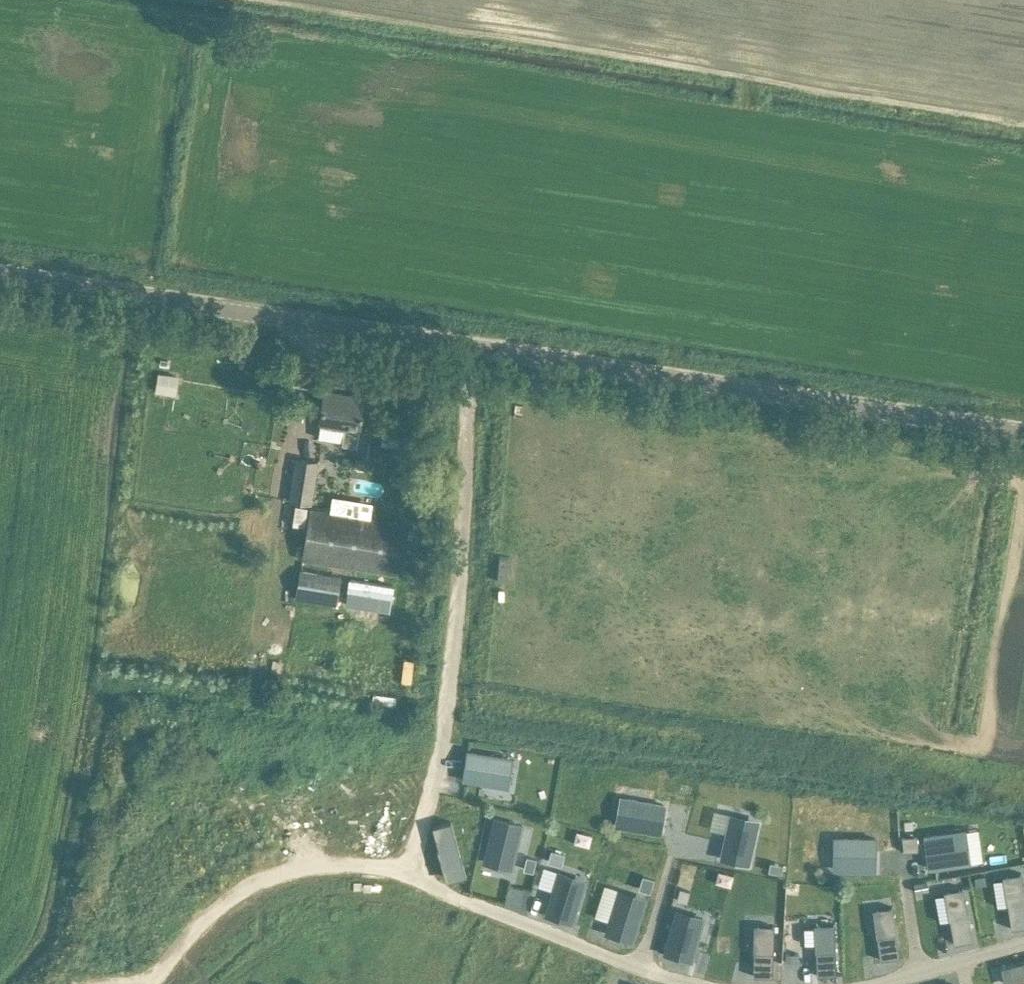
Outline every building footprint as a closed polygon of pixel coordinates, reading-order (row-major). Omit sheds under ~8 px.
[(322,420),(319,437),(343,440),(343,443),(357,445),(356,452),(380,455),(382,442),(405,445),(407,435),(359,428),(364,396),(325,390),(322,410),(320,420),(322,420)] [(289,500),(311,503),(318,461),(296,458),(289,500)] [(302,555),(401,572),(409,523),(310,507),(302,555)] [(297,594),(337,600),(340,575),(300,569),(297,594)] [(347,577),(344,597),(356,599),(359,579),(347,577)] [(468,751),(463,779),(504,785),(508,757),(468,751)] [(625,797),(620,825),(660,832),(664,804),(625,797)] [(495,818),(485,857),(513,864),(522,824),(495,818)] [(726,834),(721,857),(749,863),(757,824),(730,818),(726,834)] [(960,830),(924,835),(929,868),(965,862),(960,830)] [(916,836),(904,837),(905,849),(917,848),(916,836)] [(839,837),(838,869),(875,870),(875,838),(839,837)] [(552,850),(549,859),(561,863),(564,853),(552,850)] [(527,856),(524,868),(532,870),(535,858),(527,856)] [(771,861),(769,870),(781,872),(783,864),(771,861)] [(684,864),(681,875),(691,878),(694,867),(684,864)] [(1006,877),(1010,903),(1006,903),(1006,905),(1007,904),(1011,928),(1023,926),(1023,885),(1022,872),(1020,872),(1021,875),(1006,877)] [(557,875),(545,914),(573,922),(584,883),(557,875)] [(643,875),(639,887),(649,891),(653,879),(643,875)] [(985,875),(974,877),(976,885),(986,883),(985,875)] [(927,881),(914,883),(916,893),(929,891),(927,881)] [(788,883),(787,894),(795,895),(798,892),(799,884),(788,883)] [(944,893),(935,895),(940,921),(949,919),(949,920),(950,920),(954,943),(973,940),(963,887),(962,887),(962,890),(947,892),(944,893)] [(680,888),(677,899),(687,902),(690,890),(680,888)] [(609,920),(606,932),(633,941),(645,902),(618,893),(609,920)] [(892,909),(876,911),(877,920),(879,936),(877,936),(880,960),(900,957),(893,906),(892,906),(892,909)] [(675,913),(664,953),(692,960),(702,921),(675,913)] [(834,914),(804,915),(804,928),(817,928),(818,951),(816,951),(817,975),(836,974),(834,914)] [(754,952),(753,976),(773,976),(774,925),(773,925),(773,927),(757,927),(756,952),(754,952)] [(720,937),(720,952),(732,952),(732,951),(730,951),(731,939),(721,939),(721,937),(720,937)] [(808,951),(785,952),(785,963),(808,963),(808,951)] [(1000,966),(1001,968),(1003,967),(1007,983),(1023,979),(1023,960),(1000,966)]
